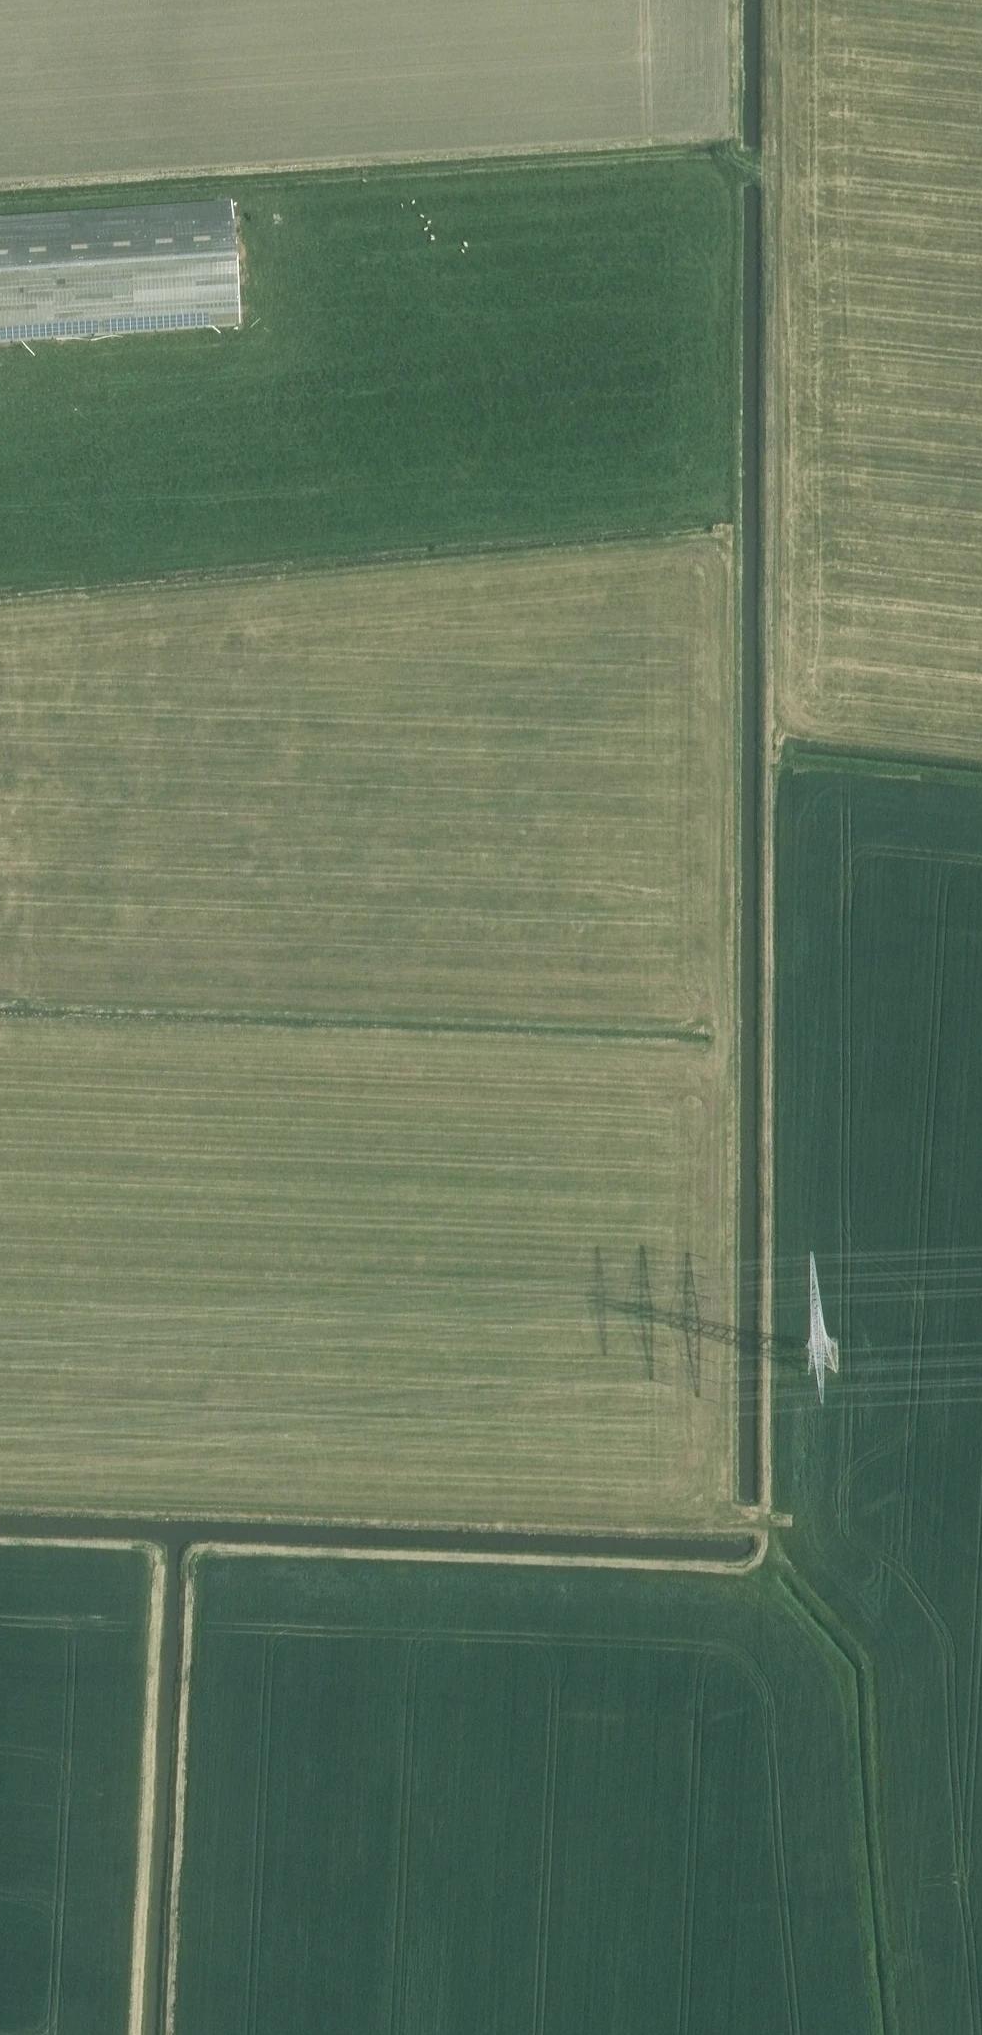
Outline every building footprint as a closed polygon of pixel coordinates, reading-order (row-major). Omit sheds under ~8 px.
[(232,206),(0,222),(0,343),(240,326),(232,206)]
